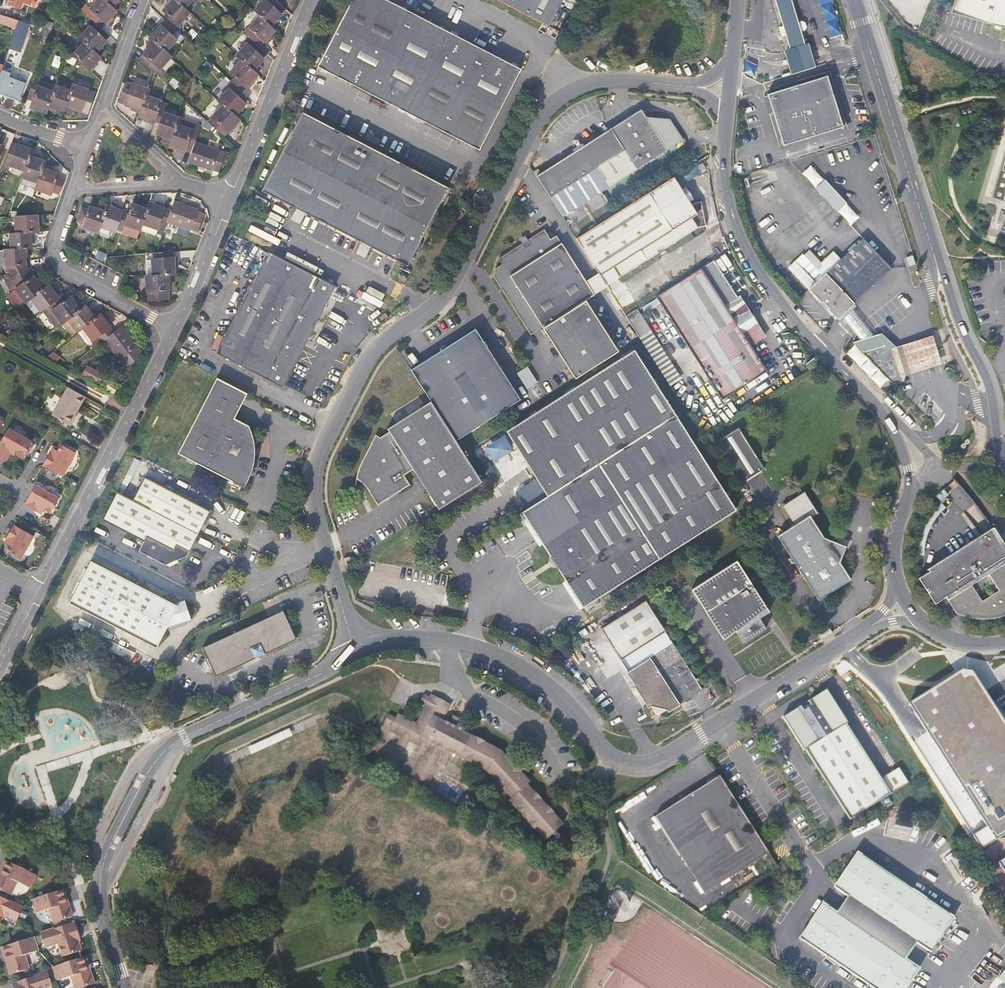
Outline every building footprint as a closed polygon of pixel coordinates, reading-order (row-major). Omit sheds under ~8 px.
[(89,8),(93,11),(84,21),(89,25),(79,36),(84,42),(73,54),(88,69),(100,57),(94,51),(109,35),(100,27),(116,11),(110,6),(116,0),(96,0),(89,8)] [(162,9),(169,16),(149,37),(154,42),(139,59),(158,77),(162,72),(159,69),(170,57),(165,52),(176,40),(178,42),(183,37),(175,30),(190,13),(184,8),(192,0),(171,0),(162,9)] [(286,9),(277,0),(265,0),(254,11),(260,16),(249,28),(254,32),(245,42),(247,44),(237,56),(242,60),(231,73),(235,77),(226,86),(229,89),(218,101),(224,105),(208,122),(225,137),(240,121),(235,116),(246,104),(238,97),(258,75),(253,71),(268,54),(260,47),(276,31),(271,26),(286,9)] [(316,68),(479,150),(520,68),(385,0),(351,0),(316,68)] [(550,26),(563,0),(497,0),(550,26)] [(801,23),(793,0),(790,0),(776,4),(784,28),(785,28),(799,23),(801,23)] [(949,14),(1004,29),(1004,0),(954,0),(949,14)] [(0,12),(0,13),(19,19),(21,13),(2,7),(0,12)] [(17,27),(19,19),(0,13),(0,21),(17,27)] [(51,30),(53,25),(43,22),(41,27),(51,30)] [(789,39),(803,35),(799,23),(785,28),(789,39)] [(20,50),(26,34),(18,31),(12,48),(20,50)] [(812,58),(804,34),(803,35),(789,39),(788,39),(795,63),(812,58)] [(829,76),(769,94),(784,146),(844,128),(829,76)] [(34,78),(27,98),(33,100),(31,107),(46,112),(48,106),(63,111),(64,108),(65,105),(72,107),(86,112),(93,92),(72,85),(70,91),(55,86),(53,92),(38,87),(40,80),(34,78)] [(16,107),(23,87),(0,79),(0,101),(16,107)] [(172,138),(170,143),(169,145),(191,153),(188,162),(211,171),(212,169),(218,171),(224,153),(218,152),(218,151),(195,142),(200,126),(163,113),(166,104),(145,96),(147,89),(126,82),(119,102),(140,109),(138,116),(159,123),(156,132),(164,135),(172,138)] [(631,115),(540,173),(537,169),(534,172),(537,176),(562,217),(682,140),(669,119),(645,117),(640,109),(631,115)] [(262,192),(409,266),(448,187),(442,184),(422,174),(302,113),(262,192)] [(366,133),(362,139),(377,146),(380,141),(366,133)] [(32,149),(11,142),(2,169),(7,172),(10,165),(25,170),(20,184),(50,194),(51,192),(58,195),(64,179),(56,177),(57,174),(42,169),(45,162),(39,160),(40,157),(31,154),(32,149)] [(706,170),(702,163),(697,165),(701,172),(706,170)] [(803,172),(851,224),(860,216),(812,164),(803,172)] [(672,177),(579,236),(576,238),(600,275),(611,268),(617,277),(657,252),(656,250),(661,246),(663,248),(696,227),(705,225),(700,201),(690,204),(672,177)] [(475,193),(470,205),(475,208),(481,196),(475,193)] [(167,221),(180,226),(190,229),(190,230),(191,228),(198,231),(204,214),(197,211),(198,209),(174,201),(171,210),(150,203),(147,209),(132,203),(128,213),(107,205),(104,212),(89,207),(88,209),(81,207),(76,222),(83,225),(82,227),(97,232),(100,225),(115,231),(116,229),(138,236),(140,231),(142,224),(157,229),(164,231),(167,221)] [(82,327),(93,341),(97,345),(105,339),(127,368),(144,355),(122,326),(114,332),(100,314),(94,318),(85,306),(80,309),(69,296),(67,298),(64,293),(58,297),(48,284),(41,289),(32,277),(26,264),(25,248),(32,248),(31,232),(37,232),(36,215),(14,216),(15,233),(9,233),(10,250),(3,250),(5,267),(14,289),(25,303),(30,298),(40,311),(44,308),(48,313),(51,310),(61,323),(67,319),(77,332),(78,331),(82,327)] [(154,236),(157,229),(142,224),(140,231),(154,236)] [(190,229),(180,226),(178,234),(187,237),(190,229)] [(595,294),(557,235),(551,239),(544,229),(499,258),(503,264),(496,268),(494,277),(565,385),(618,351),(586,299),(595,294)] [(841,318),(893,268),(864,238),(812,287),(841,318)] [(261,248),(210,349),(284,388),(336,287),(261,248)] [(147,298),(168,297),(167,274),(174,274),(173,252),(152,254),(153,275),(146,275),(147,298)] [(657,297),(722,400),(767,371),(751,346),(735,320),(747,312),(714,260),(657,297)] [(735,320),(751,346),(767,336),(750,311),(747,312),(735,320)] [(88,345),(93,341),(82,327),(78,331),(88,345)] [(431,400),(457,440),(521,399),(475,329),(450,345),(446,344),(440,348),(440,352),(412,370),(431,400)] [(904,383),(907,377),(902,373),(904,367),(900,363),(902,357),(897,353),(899,348),(894,343),(888,345),(884,333),(857,342),(898,385),(904,383)] [(902,373),(907,377),(923,372),(939,367),(930,339),(915,343),(899,348),(897,353),(902,357),(900,363),(904,367),(902,373)] [(634,349),(507,431),(548,495),(523,511),(553,558),(552,561),(554,565),(558,565),(584,606),(736,508),(634,349)] [(98,381),(102,372),(89,365),(84,374),(98,381)] [(219,378),(181,454),(247,488),(249,485),(251,482),(252,479),(254,475),(255,473),(256,469),(257,466),(258,462),(258,459),(258,455),(258,451),(258,447),(258,443),(257,439),(256,436),(255,432),(254,430),(253,428),(252,427),(237,419),(249,394),(219,378)] [(116,391),(119,385),(109,380),(105,386),(116,391)] [(76,413),(86,395),(69,385),(53,413),(71,424),(77,414),(76,413)] [(52,397),(48,409),(54,412),(59,399),(52,397)] [(369,484),(374,491),(372,492),(379,503),(411,482),(405,472),(414,467),(441,508),(483,481),(464,451),(457,440),(431,400),(388,428),(391,433),(383,438),(376,434),(372,443),(374,444),(366,459),(364,458),(358,474),(364,479),(369,484)] [(0,442),(0,457),(6,460),(12,451),(23,457),(32,442),(8,428),(0,442)] [(739,428),(718,441),(744,482),(765,468),(739,428)] [(492,458),(512,449),(506,435),(486,444),(492,458)] [(43,465),(63,476),(77,452),(62,444),(59,450),(56,449),(53,452),(51,451),(43,465)] [(203,506),(165,486),(147,477),(135,500),(153,509),(200,534),(206,523),(209,522),(214,512),(214,508),(204,504),(203,506)] [(41,510),(46,513),(47,510),(54,514),(62,499),(38,485),(27,505),(40,512),(41,510)] [(942,487),(934,495),(940,502),(949,493),(944,489),(942,487)] [(794,523),(777,534),(819,599),(851,577),(840,560),(846,544),(824,535),(811,516),(818,512),(804,490),(781,504),(794,523)] [(189,556),(200,534),(153,509),(135,500),(118,492),(104,520),(145,541),(140,551),(168,566),(178,561),(189,556)] [(10,540),(8,543),(12,545),(8,552),(22,559),(35,536),(15,525),(8,538),(10,540)] [(946,597),(956,613),(959,614),(963,616),(967,617),(972,618),(976,618),(981,619),(985,619),(990,619),(994,618),(999,617),(1003,616),(1004,615),(1004,551),(1001,544),(1002,543),(1000,539),(997,534),(994,530),(992,531),(929,571),(918,578),(926,589),(928,588),(930,591),(928,592),(935,604),(946,597)] [(345,558),(349,571),(355,569),(351,556),(345,558)] [(737,559),(691,588),(724,638),(737,628),(738,629),(737,630),(744,641),(767,626),(760,616),(770,610),(737,559)] [(90,562),(69,604),(153,647),(158,645),(167,628),(188,621),(190,617),(185,604),(181,602),(174,604),(90,562)] [(666,630),(646,598),(602,627),(622,658),(666,630)] [(285,610),(205,647),(218,676),(259,656),(264,659),(265,654),(299,639),(285,610)] [(831,625),(819,633),(822,638),(834,631),(831,625)] [(674,642),(627,672),(649,706),(652,704),(656,711),(661,713),(668,708),(669,710),(704,688),(674,642)] [(906,705),(915,719),(986,826),(971,835),(981,850),(1004,834),(1004,720),(1004,718),(1001,721),(987,698),(969,672),(959,670),(906,705)] [(807,703),(800,707),(795,710),(794,708),(782,716),(783,718),(781,719),(801,751),(803,750),(848,820),(906,783),(897,768),(896,768),(897,769),(895,770),(894,770),(879,779),(844,724),(845,723),(825,691),(823,692),(822,690),(810,697),(812,699),(807,703)] [(410,739),(420,745),(417,750),(424,753),(413,775),(429,783),(440,762),(447,765),(449,760),(456,764),(460,756),(486,769),(512,798),(509,801),(546,840),(564,824),(527,785),(530,782),(501,750),(467,733),(470,728),(464,725),(456,721),(454,726),(447,722),(456,705),(439,696),(437,700),(431,697),(427,704),(434,707),(424,725),(400,713),(398,718),(391,714),(387,722),(394,726),(392,730),(403,736),(399,743),(407,747),(410,739)] [(456,721),(464,725),(466,721),(458,717),(456,721)] [(661,830),(686,869),(687,869),(703,893),(767,853),(718,776),(666,809),(670,815),(658,822),(663,829),(661,830)] [(666,809),(653,817),(661,830),(663,829),(658,822),(670,815),(666,809)] [(797,938),(872,987),(905,987),(917,970),(917,966),(905,958),(916,943),(927,950),(932,948),(953,916),(855,851),(834,884),(834,888),(846,896),(835,911),(824,904),(819,905),(797,938)] [(997,863),(1004,876),(1004,858),(997,863)] [(10,895),(17,881),(30,887),(36,874),(9,862),(5,860),(0,870),(0,890),(10,895)] [(31,899),(35,913),(48,908),(53,923),(67,917),(72,916),(69,908),(68,908),(66,905),(61,888),(58,890),(31,899)] [(4,914),(16,920),(22,907),(0,897),(0,921),(4,914)] [(39,933),(44,947),(57,943),(62,956),(78,951),(81,950),(77,940),(76,937),(71,922),(69,923),(39,933)] [(6,956),(8,962),(6,963),(10,974),(14,973),(29,968),(24,954),(37,949),(33,936),(30,937),(6,945),(3,946),(6,956)] [(57,980),(70,976),(75,987),(81,987),(89,985),(94,983),(90,973),(89,973),(83,956),(80,957),(53,966),(54,969),(57,980)] [(989,987),(1004,987),(1004,968),(989,987)] [(51,985),(47,971),(18,981),(14,982),(16,987),(42,987),(51,985)]
